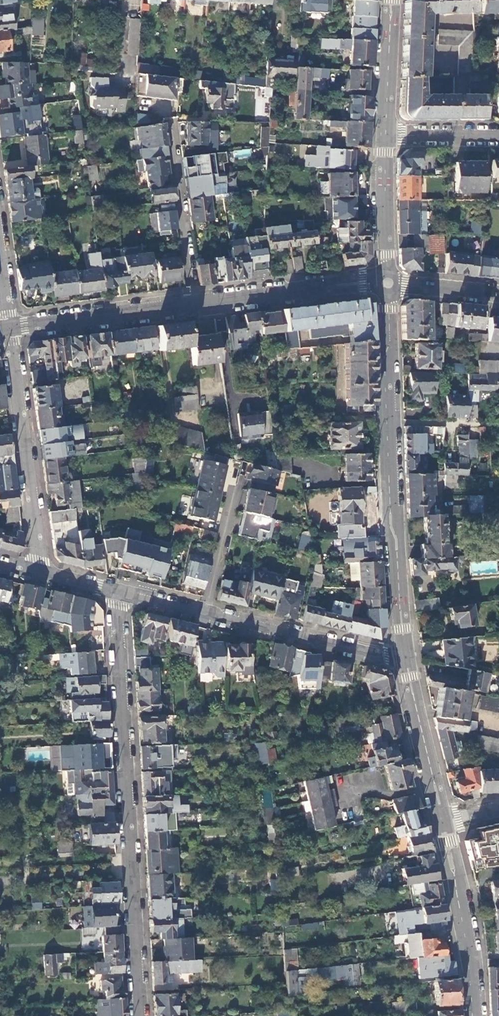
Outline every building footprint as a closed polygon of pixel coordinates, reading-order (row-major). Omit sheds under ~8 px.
[(229,6),(232,6),(232,4),(245,5),(244,14),(248,14),(249,11),(249,4),(249,0),(229,0),(229,6)] [(269,5),(269,10),(280,11),(281,0),(270,0),(269,5)] [(299,12),(322,13),(323,0),(300,0),(299,12)] [(374,30),(375,17),(376,1),(358,0),(353,0),(351,29),(350,41),(374,42),(374,34),(371,34),(372,30),(374,31),(374,30)] [(472,0),(406,0),(404,2),(404,17),(402,56),(401,80),(419,79),(438,78),(437,71),(424,72),(427,15),(443,15),(443,16),(447,16),(447,15),(473,14),(472,0)] [(473,14),(473,15),(494,14),(494,20),(498,20),(498,0),(472,0),(473,14)] [(14,26),(11,3),(0,5),(0,32),(7,31),(14,30),(14,26)] [(43,20),(32,19),(31,24),(31,27),(31,35),(31,36),(42,36),(43,20)] [(127,56),(137,57),(140,21),(130,20),(127,56)] [(23,36),(31,35),(31,27),(22,29),(23,36)] [(472,58),(474,40),(473,32),(438,30),(438,45),(459,46),(458,76),(469,75),(473,75),(472,58)] [(0,32),(0,53),(10,52),(7,31),(0,32)] [(373,55),(374,42),(350,41),(320,39),(320,48),(350,50),(350,66),(373,68),(373,55)] [(107,55),(99,54),(98,67),(105,67),(107,55)] [(85,56),(76,55),(75,64),(84,65),(85,56)] [(266,61),(265,80),(265,88),(271,88),(275,88),(275,83),(273,83),(273,76),(295,77),(296,69),(296,62),(266,61)] [(28,86),(27,64),(2,64),(2,74),(4,74),(5,86),(28,86)] [(137,65),(136,74),(158,77),(159,68),(137,65)] [(159,68),(158,77),(169,78),(170,69),(159,68)] [(302,69),(296,69),(295,77),(295,90),(307,91),(308,81),(328,82),(328,70),(302,69)] [(367,91),(367,71),(347,71),(347,90),(367,91)] [(224,73),(223,84),(233,84),(243,85),(244,78),(244,74),(239,74),(239,78),(233,78),(233,79),(228,79),(228,74),(224,73)] [(158,77),(136,74),(135,94),(174,99),(175,92),(182,93),(183,80),(169,78),(158,77)] [(473,76),(473,75),(469,75),(470,97),(453,97),(453,120),(483,120),(483,75),(473,76)] [(419,79),(401,80),(399,104),(399,111),(399,114),(400,116),(402,119),(405,120),(406,120),(453,120),(453,97),(453,77),(438,78),(437,97),(419,96),(419,79)] [(265,80),(249,79),(248,86),(265,88),(265,80)] [(232,110),(233,84),(223,84),(199,81),(199,89),(205,89),(205,104),(211,104),(211,109),(232,110)] [(5,86),(0,87),(0,99),(8,98),(9,109),(19,108),(29,106),(27,97),(29,96),(28,86),(5,86)] [(124,112),(123,88),(98,89),(90,97),(90,107),(93,109),(115,109),(115,113),(124,112)] [(307,91),(295,90),(294,106),(293,119),(306,120),(307,91)] [(27,97),(29,106),(19,108),(19,113),(22,135),(27,134),(27,137),(42,135),(37,95),(29,96),(27,97)] [(371,101),(371,97),(349,95),(348,122),(370,123),(370,116),(371,101)] [(268,123),(270,103),(266,103),(266,109),(262,108),(261,121),(263,121),(263,123),(268,123)] [(22,135),(19,113),(0,116),(0,138),(22,135)] [(133,125),(148,123),(146,116),(133,114),(133,125)] [(79,115),(71,116),(73,131),(81,130),(79,115)] [(206,123),(186,122),(186,145),(206,145),(206,123)] [(369,136),(370,123),(348,122),(345,122),(345,126),(344,142),(344,147),(368,148),(369,136)] [(141,149),(138,149),(140,160),(167,156),(166,146),(164,135),(163,124),(135,128),(137,140),(140,140),(141,149)] [(268,136),(268,128),(261,128),(260,148),(267,147),(267,143),(268,136)] [(27,137),(24,138),(27,167),(36,166),(48,165),(44,135),(42,135),(27,137)] [(328,169),(353,170),(353,151),(329,150),(328,169)] [(420,169),(420,151),(407,151),(397,159),(397,168),(396,177),(418,177),(418,169),(420,169)] [(187,191),(188,199),(208,197),(213,196),(222,195),(225,194),(221,164),(226,163),(224,152),(190,157),(191,167),(184,168),(187,191)] [(140,160),(136,160),(137,172),(145,171),(148,190),(171,187),(169,174),(168,174),(167,165),(168,165),(167,156),(140,160)] [(455,163),(455,193),(484,193),(484,162),(455,163)] [(36,166),(27,167),(4,170),(4,174),(5,180),(27,177),(27,179),(30,179),(30,174),(37,173),(36,166)] [(96,180),(95,166),(86,167),(87,176),(88,181),(96,180)] [(330,197),(353,196),(352,173),(327,174),(328,193),(315,193),(315,196),(318,196),(318,198),(330,197)] [(27,177),(5,180),(7,194),(8,203),(38,199),(39,199),(38,190),(36,189),(29,190),(27,179),(27,177)] [(418,200),(418,177),(396,177),(396,187),(397,200),(418,200)] [(148,190),(150,204),(160,203),(173,201),(172,193),(171,187),(148,190)] [(100,196),(90,197),(91,207),(92,212),(100,211),(102,211),(100,196)] [(354,206),(353,196),(330,197),(331,220),(368,219),(368,210),(361,211),(361,205),(354,206)] [(208,197),(188,199),(190,220),(191,224),(212,222),(208,197)] [(330,197),(318,198),(318,208),(325,208),(325,220),(331,220),(330,197)] [(10,213),(11,222),(41,219),(39,207),(38,199),(8,203),(10,213)] [(426,210),(426,200),(418,200),(397,200),(398,217),(398,235),(418,235),(418,228),(425,228),(425,210),(426,210)] [(174,212),(173,201),(160,203),(161,214),(174,212)] [(176,221),(174,212),(161,214),(149,215),(151,233),(158,232),(158,233),(177,231),(176,221)] [(288,235),(290,248),(314,245),(312,221),(296,222),(297,234),(288,235)] [(369,242),(369,231),(359,231),(359,222),(345,223),(345,229),(345,243),(350,243),(369,242)] [(482,235),(483,225),(476,224),(475,234),(482,235)] [(254,237),(243,239),(244,246),(249,280),(258,278),(267,277),(264,250),(266,249),(267,251),(290,248),(288,235),(287,226),(253,230),(254,237)] [(337,229),(338,244),(345,243),(345,229),(337,229)] [(418,235),(398,235),(399,245),(399,266),(403,270),(419,271),(419,249),(427,249),(427,235),(418,235)] [(441,249),(441,235),(427,235),(427,249),(441,249)] [(243,238),(228,240),(229,248),(244,246),(243,239),(243,238)] [(369,256),(369,242),(350,243),(351,254),(341,255),(342,267),(362,265),(369,256)] [(245,280),(249,280),(244,246),(229,248),(231,259),(234,282),(245,280)] [(140,250),(121,253),(122,259),(125,281),(152,277),(149,255),(141,256),(140,250)] [(485,259),(485,252),(480,251),(480,257),(478,277),(497,279),(498,279),(498,260),(485,259)] [(119,297),(127,295),(125,281),(122,259),(115,260),(114,253),(98,255),(100,270),(102,289),(114,287),(114,285),(117,285),(119,297)] [(455,275),(478,277),(480,257),(469,256),(445,254),(444,274),(455,275)] [(155,262),(159,284),(180,281),(178,264),(177,258),(155,262)] [(220,258),(213,259),(216,280),(222,279),(223,283),(228,282),(234,282),(231,259),(221,261),(220,258)] [(293,274),(301,273),(299,258),(291,259),(291,261),(293,274)] [(203,266),(196,267),(199,286),(206,285),(213,284),(211,265),(209,265),(209,261),(202,262),(203,266)] [(285,262),(287,275),(293,274),(291,261),(285,262)] [(50,275),(49,262),(35,264),(35,268),(26,268),(17,269),(20,291),(40,288),(41,293),(53,292),(50,275)] [(103,290),(102,289),(100,270),(81,272),(79,262),(74,263),(75,272),(78,294),(103,290)] [(324,262),(316,263),(317,271),(325,270),(324,262)] [(53,297),(78,294),(75,272),(50,275),(53,292),(53,297)] [(298,308),(280,310),(280,311),(283,333),(286,350),(290,350),(299,349),(297,331),(309,330),(310,340),(341,337),(343,338),(349,337),(349,344),(372,342),(370,320),(369,304),(362,305),(361,300),(345,302),(298,308)] [(429,341),(428,302),(423,301),(407,300),(400,306),(401,320),(401,340),(429,341)] [(448,304),(440,303),(438,324),(445,325),(448,304)] [(448,304),(445,325),(444,338),(452,338),(453,328),(480,330),(482,307),(461,305),(448,304)] [(283,333),(280,311),(266,313),(258,314),(260,335),(260,336),(283,333)] [(258,314),(257,313),(248,315),(243,315),(244,323),(237,324),(236,316),(225,318),(227,333),(231,333),(233,351),(246,349),(246,346),(255,346),(254,336),(260,335),(258,314)] [(489,318),(487,336),(487,341),(498,342),(498,319),(489,318)] [(189,339),(187,323),(170,325),(156,327),(159,352),(190,348),(189,339)] [(156,350),(152,328),(139,329),(131,330),(134,353),(156,350)] [(134,353),(131,330),(117,332),(110,333),(114,356),(128,354),(134,353)] [(109,357),(107,334),(93,335),(86,336),(89,362),(93,362),(92,359),(109,357)] [(220,363),(216,336),(189,339),(190,348),(193,366),(220,363)] [(84,360),(81,337),(71,338),(71,342),(72,346),(66,347),(68,362),(69,366),(70,368),(77,367),(77,363),(76,363),(76,361),(84,360)] [(50,341),(53,364),(55,374),(60,374),(58,363),(68,362),(66,347),(65,339),(57,340),(50,341)] [(53,364),(50,341),(39,342),(32,343),(27,351),(29,363),(38,362),(38,358),(40,358),(40,356),(42,355),(43,365),(53,364)] [(373,376),(372,342),(349,344),(344,344),(346,412),(357,412),(357,406),(363,406),(363,412),(374,411),(373,376)] [(413,369),(436,370),(436,362),(439,363),(439,352),(436,352),(436,344),(414,343),(413,369)] [(478,361),(477,374),(496,375),(498,375),(498,361),(478,361)] [(31,384),(56,381),(55,374),(53,364),(43,365),(44,371),(30,373),(31,384)] [(447,373),(462,374),(462,365),(447,364),(447,373)] [(435,393),(434,373),(408,372),(409,401),(420,401),(420,393),(435,393)] [(496,375),(477,374),(476,374),(467,374),(467,386),(467,396),(467,401),(474,401),(476,401),(477,391),(493,391),(493,393),(496,393),(496,391),(496,389),(496,375)] [(35,411),(57,409),(54,386),(32,389),(34,400),(35,411)] [(176,413),(199,410),(196,387),(181,389),(182,397),(174,398),(176,413)] [(467,396),(444,395),(444,396),(445,416),(460,417),(460,409),(467,409),(467,406),(467,401),(467,396)] [(59,428),(57,409),(35,411),(37,423),(38,431),(59,428)] [(272,434),(269,412),(260,413),(259,412),(238,415),(241,438),(252,436),(252,439),(263,438),(262,436),(272,434)] [(374,417),(360,417),(360,426),(374,426),(374,417)] [(328,425),(329,451),(359,450),(358,424),(328,425)] [(40,446),(82,440),(80,425),(77,426),(59,428),(38,431),(39,440),(40,446)] [(171,442),(204,451),(202,434),(169,425),(171,442)] [(13,464),(10,447),(8,434),(0,435),(0,466),(13,464)] [(416,434),(404,434),(404,441),(405,454),(421,454),(421,453),(423,453),(423,454),(433,454),(432,444),(424,444),(424,434),(416,434)] [(467,442),(467,436),(457,436),(457,447),(459,447),(458,464),(443,464),(443,475),(453,476),(467,476),(467,465),(467,462),(467,455),(467,442)] [(84,455),(82,440),(40,446),(40,452),(42,461),(61,458),(84,455)] [(477,456),(477,442),(467,442),(467,455),(477,456)] [(233,459),(241,461),(239,445),(231,446),(233,459)] [(274,456),(274,453),(266,453),(268,468),(276,470),(274,456)] [(368,482),(367,454),(343,455),(343,460),(344,483),(368,482)] [(423,456),(423,454),(421,454),(405,454),(405,464),(405,475),(421,475),(422,468),(416,468),(416,465),(421,465),(421,456),(423,456)] [(290,456),(274,456),(276,470),(278,471),(290,474),(290,456)] [(63,472),(61,458),(42,461),(43,470),(45,486),(73,482),(72,471),(63,472)] [(142,473),(144,458),(132,460),(135,474),(142,473)] [(152,460),(144,458),(142,473),(142,476),(151,478),(152,460)] [(195,489),(217,495),(221,480),(224,466),(202,460),(195,489)] [(249,484),(248,489),(272,495),(274,486),(275,486),(278,471),(276,470),(268,468),(250,463),(247,476),(246,480),(250,481),(249,484)] [(13,464),(0,466),(0,479),(2,479),(4,490),(16,488),(14,474),(13,464)] [(141,490),(142,476),(142,473),(135,474),(133,474),(135,490),(141,490)] [(443,475),(421,475),(405,475),(405,492),(407,517),(422,516),(431,516),(430,510),(429,480),(443,480),(443,475)] [(443,490),(453,490),(453,476),(443,475),(443,480),(443,490)] [(76,481),(73,482),(45,486),(45,491),(46,497),(53,496),(55,508),(66,507),(66,511),(73,510),(79,509),(76,481)] [(16,488),(4,490),(0,490),(0,501),(6,500),(7,507),(18,506),(17,494),(16,488)] [(360,513),(359,488),(338,489),(340,525),(360,524),(360,513)] [(213,509),(217,495),(195,489),(188,516),(210,522),(213,509)] [(245,500),(242,512),(252,514),(265,517),(266,518),(272,495),(248,489),(245,500)] [(478,513),(478,496),(468,496),(469,514),(478,513)] [(19,515),(18,506),(7,507),(5,508),(7,522),(20,521),(19,515)] [(452,507),(452,515),(467,514),(466,507),(452,507)] [(74,514),(73,510),(66,511),(48,513),(54,557),(59,562),(68,564),(81,568),(80,557),(77,535),(74,514)] [(496,513),(483,513),(481,513),(483,543),(497,542),(496,513)] [(265,517),(252,514),(251,517),(242,514),(240,523),(237,533),(248,535),(250,524),(260,526),(261,523),(263,524),(265,517)] [(445,547),(443,515),(431,516),(422,516),(425,549),(421,549),(422,559),(448,558),(447,547),(445,547)] [(190,535),(192,527),(174,523),(173,531),(190,535)] [(145,576),(161,579),(170,543),(154,539),(152,546),(137,543),(140,531),(139,531),(139,532),(127,529),(127,528),(124,540),(116,538),(101,540),(102,548),(103,552),(103,554),(114,553),(114,559),(119,560),(117,569),(139,574),(139,571),(146,572),(145,576)] [(379,537),(378,529),(353,531),(353,539),(367,538),(379,537)] [(17,552),(24,547),(22,537),(22,532),(16,530),(15,538),(0,535),(0,548),(17,552)] [(215,540),(216,533),(208,531),(208,534),(207,538),(215,540)] [(103,552),(102,548),(90,549),(88,533),(77,535),(80,557),(91,556),(91,554),(103,552)] [(353,539),(342,539),(343,564),(349,564),(358,564),(380,562),(379,550),(379,543),(367,543),(367,538),(353,539)] [(264,542),(259,540),(256,550),(262,552),(264,542)] [(303,540),(301,546),(288,543),(287,547),(312,553),(310,541),(303,540)] [(207,572),(212,551),(199,548),(197,558),(188,556),(181,585),(202,589),(206,572),(207,572)] [(80,557),(81,568),(84,568),(92,570),(92,567),(102,566),(101,556),(103,555),(103,554),(103,552),(91,554),(91,556),(80,557)] [(448,563),(448,558),(422,559),(410,560),(411,576),(423,575),(423,571),(435,570),(448,569),(448,572),(456,572),(456,563),(456,562),(448,563)] [(380,571),(380,562),(358,564),(359,581),(359,588),(377,587),(376,583),(381,583),(380,571)] [(359,581),(358,564),(349,564),(350,582),(359,581)] [(320,565),(314,566),(308,587),(314,588),(320,588),(322,576),(320,576),(320,565)] [(245,566),(241,583),(248,584),(252,570),(252,568),(245,566)] [(283,578),(252,570),(248,584),(246,592),(277,599),(283,578)] [(1,600),(5,601),(10,581),(0,578),(0,600),(1,600)] [(283,578),(277,599),(274,614),(284,617),(296,619),(304,587),(296,585),(297,582),(283,578)] [(227,582),(221,580),(216,600),(229,603),(243,607),(246,592),(248,584),(241,583),(236,581),(236,584),(227,582)] [(33,586),(23,584),(20,594),(23,595),(20,605),(38,610),(42,596),(44,588),(33,586)] [(314,588),(308,587),(304,608),(311,609),(311,611),(316,612),(317,610),(312,609),(313,600),(311,600),(314,588)] [(381,587),(377,587),(359,588),(359,598),(366,598),(370,598),(382,597),(382,592),(381,587)] [(38,610),(39,621),(51,621),(69,624),(68,613),(72,595),(60,592),(50,590),(48,598),(42,596),(38,610)] [(72,595),(68,613),(69,624),(70,631),(90,628),(90,625),(102,624),(101,609),(93,600),(90,599),(72,595)] [(382,608),(382,597),(370,598),(370,608),(382,608)] [(370,608),(370,598),(366,598),(366,606),(368,606),(369,617),(365,619),(365,621),(348,616),(344,631),(360,635),(379,640),(383,629),(382,611),(382,608),(370,608)] [(415,612),(430,610),(428,600),(414,602),(415,612)] [(344,631),(348,616),(350,605),(343,604),(336,602),(333,604),(331,609),(334,612),(335,613),(334,616),(319,613),(319,615),(316,615),(316,612),(311,611),(309,623),(325,627),(344,631)] [(474,626),(471,605),(449,608),(450,620),(456,620),(457,629),(474,626)] [(311,609),(304,608),(300,621),(309,623),(311,611),(311,609)] [(168,641),(168,640),(179,643),(190,645),(194,625),(181,622),(156,616),(145,614),(138,641),(150,644),(151,637),(168,641)] [(473,670),(469,636),(442,639),(445,665),(468,670),(473,670)] [(208,639),(196,640),(198,673),(211,672),(215,677),(223,677),(223,671),(221,642),(208,643),(208,639)] [(190,645),(179,643),(177,652),(188,655),(190,645)] [(248,665),(248,644),(225,645),(226,671),(235,671),(239,671),(239,674),(251,674),(251,671),(251,665),(248,665)] [(294,649),(273,644),(268,666),(289,671),(294,649)] [(134,657),(147,656),(146,649),(133,650),(134,657)] [(303,651),(294,649),(289,671),(287,677),(297,675),(299,688),(319,688),(319,678),(319,661),(319,654),(303,654),(303,651)] [(75,651),(42,654),(42,660),(59,659),(60,667),(70,667),(71,673),(93,672),(92,652),(75,653),(75,651)] [(138,667),(149,667),(149,657),(137,657),(138,667)] [(331,662),(319,661),(319,678),(330,679),(330,682),(349,683),(350,662),(331,661),(331,662)] [(382,669),(363,665),(360,677),(365,678),(369,694),(366,695),(368,703),(373,702),(372,699),(392,695),(389,684),(388,675),(382,669)] [(138,682),(135,682),(136,692),(157,691),(157,684),(162,684),(161,675),(156,675),(156,668),(138,669),(138,682)] [(477,692),(481,672),(473,670),(468,670),(464,689),(477,692)] [(239,671),(235,671),(236,682),(253,682),(251,674),(239,674),(239,671)] [(105,674),(96,675),(67,676),(67,688),(71,688),(71,691),(70,691),(70,699),(93,698),(93,695),(92,696),(92,693),(97,693),(97,684),(106,683),(105,674)] [(453,682),(426,676),(427,685),(439,687),(451,690),(453,682)] [(461,721),(466,693),(451,690),(439,687),(434,718),(461,721)] [(159,717),(157,691),(136,692),(138,718),(159,717)] [(479,695),(477,710),(498,714),(498,699),(479,695)] [(108,720),(107,701),(97,701),(97,698),(93,698),(70,699),(69,699),(70,711),(71,711),(71,721),(90,721),(108,720)] [(397,723),(395,714),(380,717),(381,723),(377,724),(376,718),(372,719),(369,704),(360,705),(361,718),(363,717),(364,728),(371,726),(374,743),(384,741),(400,738),(397,723)] [(201,714),(200,707),(186,708),(187,715),(201,714)] [(162,744),(161,716),(159,717),(138,718),(138,731),(141,731),(142,745),(162,744)] [(358,731),(357,721),(342,723),(341,718),(333,719),(335,734),(358,731)] [(476,722),(461,721),(434,718),(433,718),(435,731),(436,730),(442,759),(454,757),(453,757),(451,743),(449,731),(466,732),(466,730),(476,730),(476,722)] [(109,735),(108,720),(90,721),(91,736),(109,735)] [(271,742),(277,741),(276,732),(268,733),(269,742),(271,742)] [(476,735),(477,749),(498,753),(498,740),(476,735)] [(384,741),(374,743),(370,744),(373,758),(367,760),(369,767),(383,764),(396,761),(393,750),(386,752),(384,741)] [(275,763),(271,742),(269,742),(264,743),(267,764),(267,765),(275,763)] [(457,742),(451,743),(453,757),(460,756),(457,742)] [(101,768),(99,743),(76,744),(76,758),(73,758),(74,769),(99,768),(101,768)] [(264,743),(256,744),(257,753),(259,765),(267,764),(264,743)] [(177,760),(176,745),(139,748),(141,769),(161,768),(161,771),(168,770),(171,770),(170,760),(177,760)] [(410,771),(406,759),(396,761),(383,764),(391,791),(409,786),(405,772),(410,771)] [(112,792),(111,771),(99,772),(99,768),(74,769),(66,769),(67,783),(74,783),(75,794),(76,794),(112,792)] [(478,772),(478,768),(461,770),(464,778),(464,780),(455,783),(459,793),(478,787),(478,772)] [(170,796),(168,770),(161,771),(160,771),(160,782),(164,782),(165,796),(170,796)] [(160,782),(160,771),(141,772),(142,797),(165,796),(164,782),(160,782)] [(478,772),(478,787),(478,793),(498,792),(498,771),(478,772)] [(328,783),(326,776),(322,777),(302,782),(314,830),(333,826),(329,806),(336,805),(332,788),(329,789),(328,783)] [(270,790),(261,790),(262,808),(272,808),(270,790)] [(113,804),(112,792),(76,794),(77,816),(91,815),(91,824),(114,823),(114,814),(101,815),(101,805),(113,804)] [(170,796),(165,796),(142,797),(143,815),(173,813),(180,813),(179,806),(176,806),(176,795),(170,796)] [(417,799),(416,795),(392,801),(395,813),(400,812),(413,809),(420,808),(417,799)] [(267,826),(274,826),(272,808),(262,808),(261,809),(262,816),(266,818),(267,826)] [(416,821),(413,809),(400,812),(403,825),(394,827),(396,838),(406,836),(426,832),(423,820),(416,821)] [(173,813),(143,815),(144,832),(168,831),(174,830),(173,813)] [(115,843),(114,823),(91,824),(88,825),(89,845),(115,843)] [(474,829),(476,838),(465,841),(466,846),(473,872),(498,868),(498,823),(474,829)] [(276,843),(274,826),(267,826),(268,844),(276,843)] [(204,827),(203,836),(224,836),(225,827),(204,827)] [(168,846),(168,831),(144,832),(145,850),(166,849),(166,846),(168,846)] [(428,839),(426,832),(406,836),(410,855),(414,855),(429,852),(431,851),(428,839)] [(58,843),(59,856),(73,855),(72,842),(58,843)] [(174,849),(166,849),(145,850),(147,875),(170,874),(173,874),(172,860),(175,860),(174,849)] [(430,863),(429,852),(414,855),(416,866),(417,874),(410,875),(409,867),(400,868),(402,879),(403,882),(404,885),(407,884),(426,881),(433,880),(433,878),(433,876),(433,873),(434,867),(433,864),(433,863),(430,863)] [(416,866),(409,867),(410,875),(417,874),(416,866)] [(170,874),(147,875),(148,900),(172,899),(170,874)] [(99,879),(89,880),(89,888),(99,888),(99,882),(99,879)] [(89,888),(89,880),(82,880),(83,906),(90,905),(89,888)] [(270,893),(278,892),(278,880),(269,880),(270,893)] [(119,902),(117,881),(99,882),(99,888),(89,888),(90,905),(101,905),(101,904),(100,903),(119,902)] [(426,881),(407,884),(410,897),(418,895),(428,893),(426,886),(427,885),(426,881)] [(498,900),(498,881),(490,882),(491,896),(494,896),(494,900),(498,900)] [(440,893),(438,883),(427,885),(426,886),(428,893),(418,895),(420,907),(442,904),(440,893)] [(271,894),(273,913),(280,912),(278,893),(271,894)] [(418,895),(410,897),(412,908),(420,907),(418,895)] [(182,898),(172,899),(148,900),(149,919),(158,918),(158,920),(178,919),(190,919),(189,910),(183,910),(182,898)] [(114,925),(113,904),(101,904),(101,905),(90,905),(83,906),(82,906),(84,927),(95,926),(105,926),(114,925)] [(442,904),(420,907),(412,908),(402,910),(402,912),(394,913),(394,919),(397,919),(399,935),(405,934),(413,933),(410,916),(421,914),(422,923),(445,919),(443,910),(442,904)] [(178,919),(158,920),(149,921),(150,935),(158,934),(158,941),(162,941),(180,939),(178,919)] [(447,929),(446,922),(432,924),(432,925),(433,930),(447,929)] [(121,950),(120,925),(114,925),(105,926),(105,935),(102,935),(103,951),(121,950)] [(417,933),(413,933),(405,934),(406,942),(408,958),(429,956),(443,954),(442,942),(436,943),(436,938),(418,940),(417,933)] [(394,944),(406,942),(405,934),(399,935),(393,936),(394,944)] [(189,939),(180,939),(162,941),(163,955),(166,955),(166,963),(190,961),(189,939)] [(297,970),(295,949),(283,951),(284,972),(297,970)] [(122,972),(121,950),(103,951),(103,961),(96,961),(94,963),(94,974),(122,972)] [(69,955),(69,953),(44,954),(45,974),(56,973),(55,961),(62,961),(62,958),(65,958),(65,956),(69,955)] [(446,954),(443,954),(429,956),(429,962),(420,963),(421,971),(431,970),(431,975),(441,974),(442,976),(455,974),(454,971),(453,961),(447,962),(446,954)] [(164,963),(151,963),(152,986),(172,985),(172,975),(200,973),(199,961),(190,961),(166,963),(164,963)] [(358,985),(356,964),(349,965),(352,986),(358,985)] [(334,966),(335,979),(343,978),(344,987),(352,986),(349,965),(334,966)] [(488,968),(489,975),(489,990),(498,990),(498,968),(488,968)] [(301,970),(297,970),(284,972),(286,997),(296,996),(294,976),(302,975),(301,970)] [(124,997),(123,987),(120,987),(120,976),(109,977),(109,980),(101,980),(101,988),(105,988),(105,995),(97,995),(97,998),(124,997)] [(456,988),(455,978),(433,981),(436,1005),(457,1003),(456,988)] [(489,990),(490,1002),(491,1015),(498,1015),(498,990),(489,990)] [(153,996),(154,1015),(184,1015),(184,1011),(176,1012),(175,995),(153,996)] [(97,998),(98,1015),(125,1015),(124,997),(97,998)] [(400,1006),(395,1006),(395,1013),(416,1011),(415,1001),(400,1002),(400,1006)]
